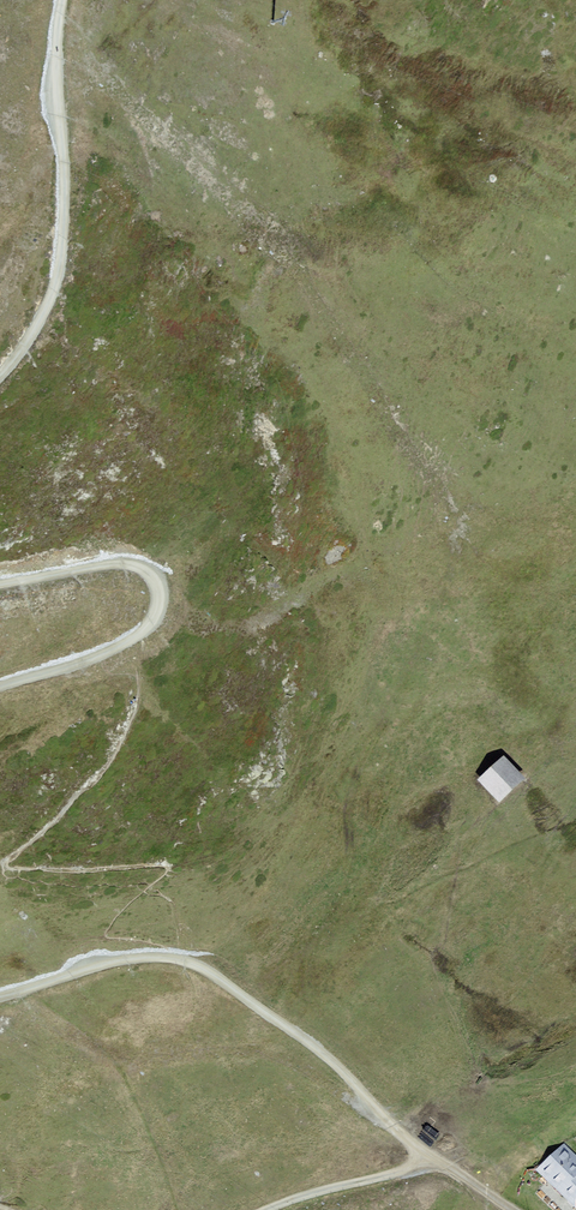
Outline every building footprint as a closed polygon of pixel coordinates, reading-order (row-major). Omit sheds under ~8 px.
[(528,780),(514,768),(499,786),(513,798),(528,780)] [(564,1143),(537,1170),(575,1209),(575,1155),(564,1143)]
